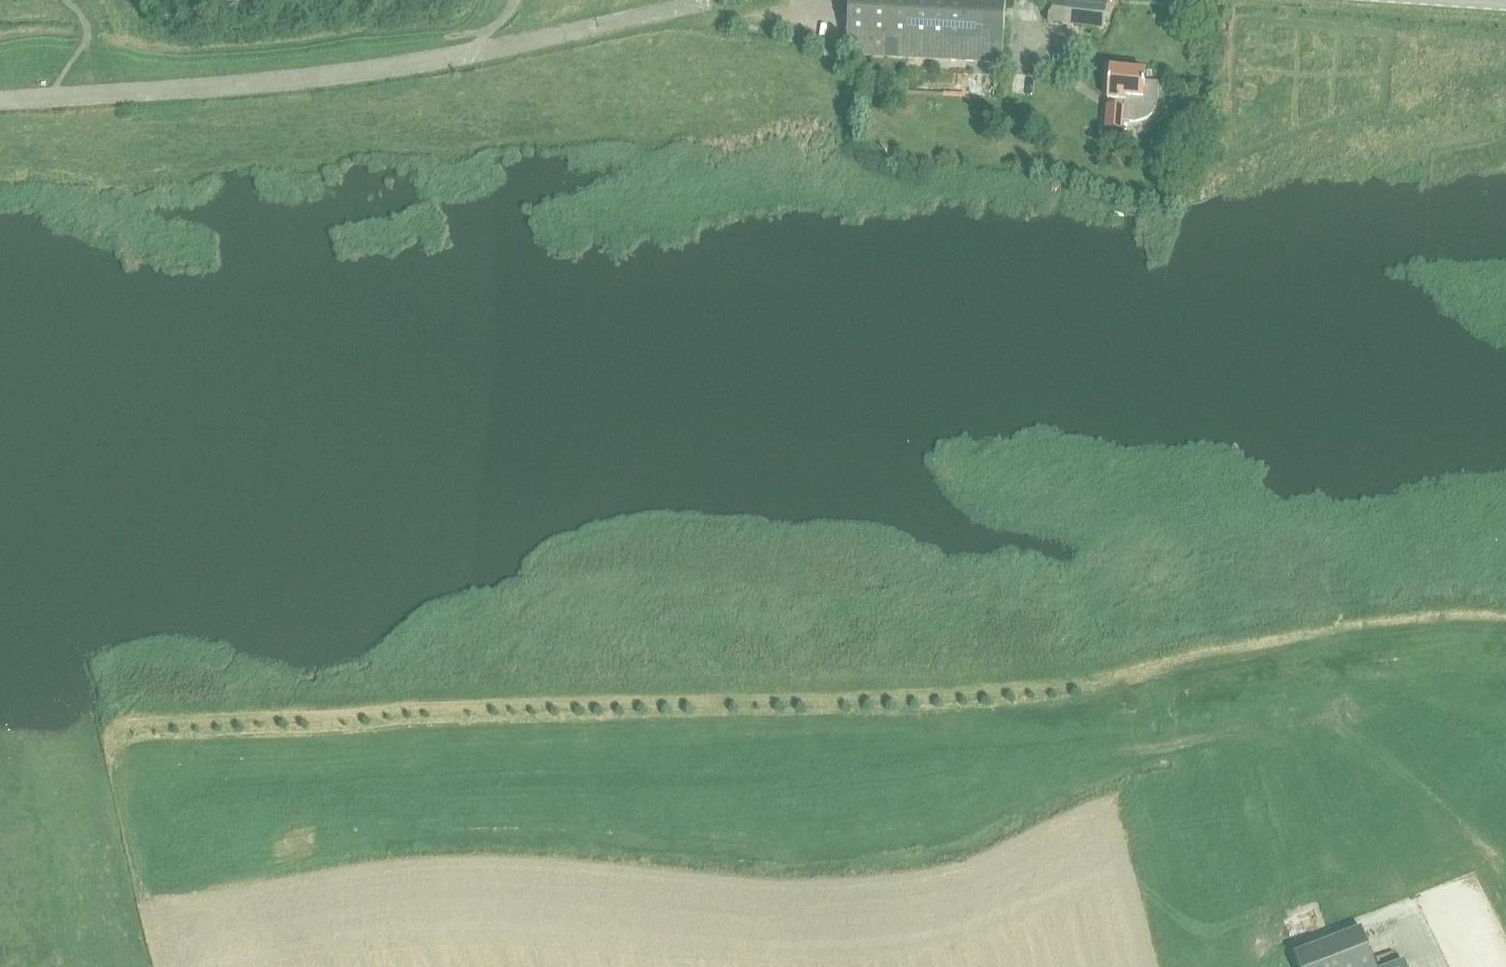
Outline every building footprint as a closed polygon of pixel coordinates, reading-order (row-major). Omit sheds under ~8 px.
[(1004,1),(986,0),(849,0),(846,56),(1000,64),(1004,1)] [(1107,0),(1064,0),(1064,4),(1050,3),(1047,24),(1104,30),(1107,0)] [(1153,105),(1154,99),(1156,100),(1157,84),(1143,83),(1144,73),(1108,69),(1103,131),(1120,132),(1121,116),(1127,117),(1126,123),(1138,124),(1145,120),(1149,116),(1152,111),(1153,105)] [(1298,966),(1376,966),(1361,929),(1294,955),(1298,966)]
